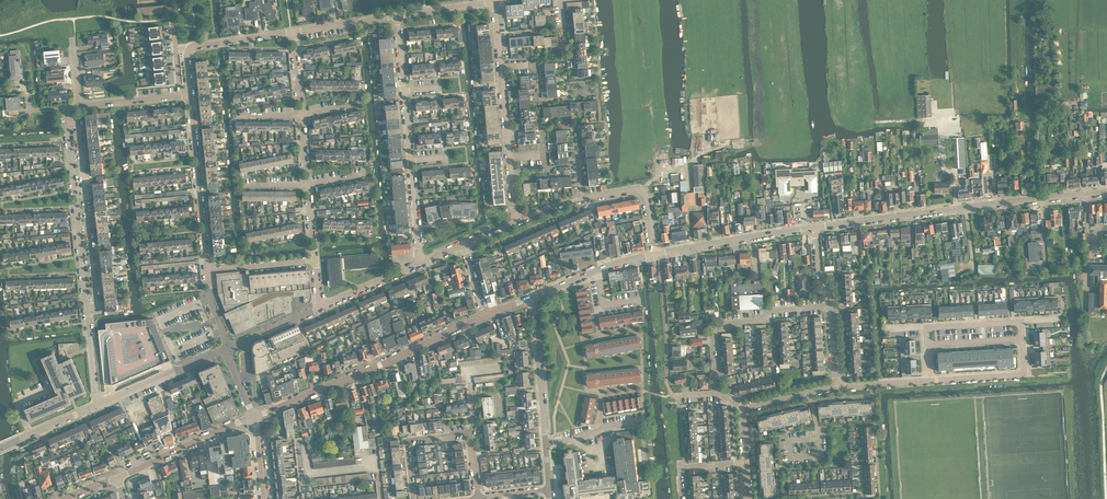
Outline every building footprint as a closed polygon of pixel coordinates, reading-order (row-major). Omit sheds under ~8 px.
[(137,8),(138,15),(163,13),(162,9),(171,8),(171,7),(171,6),(171,2),(173,1),(173,0),(161,0),(161,2),(161,5),(140,6),(140,8),(137,8)] [(247,21),(258,19),(257,12),(261,11),(261,9),(259,0),(255,0),(255,2),(249,3),(250,8),(245,9),(245,11),(241,11),(243,19),(246,19),(247,21)] [(274,21),(274,19),(276,18),(275,14),(276,14),(275,10),(272,10),(271,6),(274,5),(273,4),(274,4),(274,3),(275,3),(275,0),(268,0),(269,3),(264,4),(264,0),(259,0),(261,9),(261,11),(265,11),(266,17),(268,17),(269,21),(274,21)] [(304,8),(302,8),(303,16),(314,14),(312,2),(315,2),(315,0),(303,0),(304,8)] [(321,9),(332,7),(331,0),(319,0),(321,9)] [(343,10),(353,9),(352,1),(353,1),(353,0),(341,0),(343,10)] [(227,28),(240,26),(239,19),(242,18),(240,4),(235,4),(236,10),(227,11),(228,18),(226,18),(227,28)] [(585,13),(583,13),(582,8),(579,9),(576,9),(573,9),(572,9),(573,16),(583,15),(585,15),(585,13)] [(535,12),(535,21),(536,26),(546,25),(545,15),(544,15),(543,12),(535,12)] [(573,24),(584,23),(583,15),(573,16),(573,24)] [(160,26),(145,27),(145,34),(160,32),(160,29),(160,26)] [(436,28),(436,29),(436,31),(433,32),(434,39),(444,38),(443,28),(441,29),(441,28),(436,28)] [(430,30),(425,30),(423,31),(424,40),(434,39),(433,32),(430,32),(430,30)] [(160,32),(145,34),(146,41),(161,39),(161,35),(160,35),(160,32)] [(102,48),(109,47),(109,42),(108,43),(107,34),(89,36),(89,41),(88,41),(88,42),(89,42),(89,45),(102,43),(102,48)] [(373,34),(373,39),(375,39),(376,45),(380,45),(391,44),(391,38),(378,40),(377,34),(373,34)] [(515,38),(509,38),(510,48),(517,48),(516,37),(515,38)] [(558,49),(560,48),(560,44),(558,44),(557,37),(550,38),(551,47),(558,46),(558,49)] [(347,42),(349,51),(356,50),(354,40),(347,42)] [(163,41),(147,42),(148,49),(163,48),(162,45),(163,44),(163,41)] [(340,43),(342,52),(349,51),(347,42),(340,43)] [(331,47),(332,54),(342,52),(340,43),(333,44),(334,47),(331,47)] [(327,46),(322,47),(320,47),(322,56),(332,54),(331,47),(328,48),(327,46)] [(313,48),(315,58),(322,56),(320,47),(313,48)] [(163,48),(148,49),(149,56),(164,54),(164,50),(163,51),(163,48)] [(315,58),(313,48),(306,50),(308,59),(315,58)] [(87,55),(88,66),(88,67),(93,67),(92,65),(104,64),(103,54),(109,53),(108,49),(98,51),(98,54),(87,55)] [(23,77),(23,75),(22,75),(21,69),(22,69),(22,64),(20,64),(19,61),(20,61),(20,59),(19,59),(19,57),(20,57),(19,51),(11,52),(11,54),(8,54),(8,57),(10,57),(11,62),(9,62),(9,64),(8,64),(9,65),(10,65),(10,66),(11,66),(11,69),(9,69),(10,73),(11,73),(11,74),(10,74),(11,85),(19,85),(18,79),(22,79),(22,77),(23,77)] [(41,61),(42,66),(60,64),(60,58),(59,51),(44,52),(45,61),(41,61)] [(249,64),(252,64),(253,64),(253,53),(249,53),(249,52),(243,52),(242,61),(249,61),(249,64)] [(262,64),(262,61),(263,61),(263,52),(256,52),(256,53),(253,53),(253,64),(262,64)] [(164,56),(149,57),(150,64),(164,63),(164,60),(165,60),(164,56)] [(587,63),(587,61),(587,56),(584,56),(574,57),(574,64),(575,64),(577,64),(585,63),(587,63)] [(453,58),(453,62),(454,71),(461,71),(460,57),(453,58)] [(436,63),(437,71),(440,71),(440,73),(447,72),(446,62),(436,63)] [(544,63),(545,70),(545,71),(555,70),(554,62),(544,63)] [(164,63),(150,64),(150,71),(166,70),(165,66),(164,66),(164,63)] [(434,71),(437,71),(436,63),(426,64),(427,74),(434,74),(434,71)] [(420,75),(419,65),(412,66),(413,76),(420,75)] [(60,81),(60,80),(64,80),(63,71),(63,72),(61,72),(61,66),(51,67),(51,71),(47,71),(48,82),(60,81)] [(166,71),(150,73),(151,79),(166,78),(165,75),(166,75),(166,71)] [(86,87),(102,86),(102,76),(94,77),(94,75),(85,76),(86,87)] [(529,75),(519,76),(520,83),(530,82),(529,75)] [(543,84),(556,83),(558,83),(558,76),(555,76),(545,77),(546,83),(544,83),(544,82),(544,81),(541,81),(541,85),(543,84)] [(166,78),(151,79),(152,86),(167,85),(167,81),(166,81),(166,78)] [(52,101),(68,100),(67,89),(64,89),(63,84),(52,85),(53,90),(51,90),(51,97),(51,98),(52,101)] [(258,87),(259,90),(260,98),(267,97),(265,88),(264,85),(258,87)] [(285,85),(278,86),(280,95),(286,93),(285,85)] [(272,87),(273,96),(280,95),(278,86),(272,87)] [(267,97),(273,96),(272,87),(265,88),(267,97)] [(247,101),(254,99),(252,91),(252,88),(249,89),(249,91),(246,92),(247,101)] [(234,90),(235,94),(233,95),(234,103),(241,102),(239,93),(238,89),(234,90)] [(259,90),(252,91),(254,99),(260,98),(259,90)] [(384,93),(383,93),(383,98),(386,98),(386,101),(393,100),(393,97),(396,97),(396,91),(384,93)] [(239,93),(241,102),(247,101),(246,92),(239,93)] [(932,117),(931,95),(916,96),(917,118),(932,117)] [(4,111),(8,110),(8,116),(19,115),(19,109),(21,109),(20,97),(3,99),(4,111)] [(443,101),(440,102),(440,109),(451,108),(450,98),(442,99),(443,101)] [(434,113),(433,109),(440,109),(440,102),(436,102),(436,100),(429,101),(430,110),(430,113),(431,114),(433,113),(434,113)] [(550,107),(543,108),(543,110),(543,114),(543,118),(551,117),(550,107)] [(160,119),(159,110),(153,110),(153,114),(150,114),(151,121),(154,121),(154,119),(160,119)] [(353,112),(355,121),(362,120),(360,110),(353,112)] [(140,111),(141,120),(148,120),(148,121),(151,121),(150,114),(147,114),(147,113),(147,111),(140,111)] [(347,113),(349,122),(355,121),(353,112),(347,113)] [(342,124),(349,122),(347,113),(340,114),(342,124)] [(333,116),(335,125),(342,124),(340,114),(333,116)] [(214,115),(212,115),(211,115),(200,116),(201,122),(202,125),(211,124),(213,124),(212,121),(215,121),(214,115)] [(327,117),(328,126),(335,125),(333,116),(327,117)] [(521,124),(524,124),(532,123),(531,119),(535,119),(535,116),(531,116),(521,117),(521,124)] [(322,128),(328,126),(327,117),(320,118),(322,128)] [(322,128),(320,118),(313,120),(315,129),(322,128)] [(1015,122),(1015,123),(1016,131),(1025,130),(1024,121),(1015,122)] [(202,134),(213,133),(213,127),(211,127),(211,124),(202,125),(202,129),(202,134)] [(591,124),(580,125),(581,132),(591,131),(591,129),(591,124)] [(921,144),(938,142),(937,128),(926,129),(927,135),(920,135),(921,144)] [(460,129),(461,141),(468,141),(467,131),(466,131),(466,129),(460,129)] [(1018,160),(1025,160),(1024,134),(1023,135),(1023,131),(1020,131),(1020,135),(1012,135),(1013,142),(1016,142),(1018,160)] [(443,133),(443,141),(446,140),(447,143),(454,142),(453,132),(443,133)] [(440,141),(443,141),(443,133),(432,134),(433,144),(440,143),(440,141)] [(426,145),(425,135),(418,136),(419,145),(426,145)] [(960,173),(965,173),(963,138),(950,138),(951,168),(960,167),(960,173)] [(53,156),(60,156),(60,155),(62,155),(62,149),(60,149),(60,147),(53,147),(53,156)] [(871,147),(862,147),(863,156),(863,161),(863,162),(868,162),(868,160),(871,160),(871,147)] [(285,151),(284,151),(283,151),(283,155),(285,155),(287,163),(293,162),(292,154),(286,155),(285,151)] [(586,159),(596,158),(599,158),(598,151),(595,151),(585,152),(586,159)] [(280,165),(287,163),(285,155),(283,155),(279,156),(278,152),(276,152),(277,156),(278,156),(280,165)] [(274,166),(280,165),(278,156),(277,156),(273,157),(272,153),(270,154),(270,158),(272,157),(274,166)] [(1099,154),(1099,164),(1102,164),(1103,167),(1102,167),(1102,171),(1101,172),(1102,184),(1102,185),(1106,184),(1106,162),(1102,162),(1102,154),(1099,154)] [(267,167),(274,166),(272,157),(270,158),(266,158),(265,155),(263,155),(264,159),(265,159),(267,167)] [(261,169),(267,167),(265,159),(264,159),(260,160),(259,156),(256,156),(257,160),(259,160),(261,169)] [(254,170),(261,169),(259,160),(257,160),(253,161),(252,157),(250,158),(251,161),(252,161),(254,170)] [(558,158),(558,165),(569,164),(568,157),(558,158)] [(248,171),(254,170),(252,161),(251,161),(247,162),(246,158),(244,159),(244,163),(246,162),(248,171)] [(1089,160),(1085,161),(1086,173),(1088,186),(1093,185),(1092,176),(1089,177),(1088,167),(1089,166),(1089,160)] [(838,170),(842,169),(841,161),(823,163),(824,171),(825,171),(835,170),(838,170)] [(246,162),(244,163),(239,164),(241,172),(248,171),(246,162)] [(403,167),(403,162),(391,163),(391,168),(391,172),(400,171),(402,171),(402,167),(403,167)] [(695,187),(704,187),(702,164),(693,165),(695,187)] [(805,192),(817,191),(816,175),(817,175),(816,167),(775,169),(776,187),(778,187),(779,195),(791,195),(790,186),(796,186),(796,185),(800,185),(800,188),(805,188),(805,192)] [(446,171),(447,179),(457,178),(456,168),(449,169),(449,171),(446,171)] [(443,169),(438,170),(436,170),(437,180),(447,179),(446,171),(443,171),(443,169)] [(1007,194),(1006,178),(1007,178),(1006,170),(1005,170),(1005,174),(1004,175),(1004,177),(1001,178),(1001,177),(997,177),(998,191),(997,191),(998,194),(1007,194)] [(392,176),(392,181),(404,180),(404,175),(400,175),(400,171),(391,172),(391,176),(392,176)] [(945,183),(934,183),(935,192),(943,192),(943,193),(949,192),(949,186),(950,185),(949,173),(945,174),(945,178),(944,178),(945,183)] [(992,175),(982,175),(984,193),(991,193),(990,186),(993,186),(992,175)] [(1010,189),(1018,188),(1017,176),(1014,176),(1014,180),(1010,180),(1010,189)] [(56,178),(57,187),(64,186),(63,177),(56,178)] [(49,179),(51,188),(57,187),(56,178),(49,179)] [(588,182),(585,182),(585,186),(599,185),(598,178),(588,179),(588,182)] [(843,200),(845,199),(842,178),(828,179),(831,201),(833,201),(834,214),(844,212),(843,200)] [(42,180),(44,189),(51,188),(49,179),(42,180)] [(968,184),(968,179),(963,179),(963,184),(965,184),(965,188),(958,189),(959,199),(970,197),(969,188),(968,184)] [(977,192),(978,196),(983,196),(981,179),(975,180),(975,181),(972,182),(973,192),(977,192)] [(360,182),(362,191),(369,190),(368,182),(367,180),(360,182)] [(29,183),(31,191),(38,190),(36,182),(29,183)] [(216,188),(219,188),(218,182),(207,183),(207,189),(209,189),(209,193),(216,192),(216,188)] [(362,191),(360,182),(354,183),(355,192),(362,191)] [(31,191),(29,183),(23,184),(24,193),(31,191)] [(354,183),(347,184),(349,194),(355,192),(354,183)] [(524,194),(531,193),(530,183),(523,183),(524,194)] [(1021,186),(1022,194),(1031,193),(1031,183),(1026,184),(1026,185),(1021,186)] [(17,194),(24,193),(23,184),(16,185),(17,194)] [(340,186),(342,195),(349,194),(347,184),(340,186)] [(668,203),(666,185),(660,186),(661,190),(663,193),(663,195),(661,195),(661,199),(659,199),(660,204),(668,203)] [(4,196),(11,195),(10,186),(3,187),(4,196)] [(342,195),(340,186),(333,187),(335,196),(342,195)] [(326,188),(328,198),(335,196),(333,187),(326,188)] [(913,195),(914,195),(914,187),(910,188),(910,191),(906,191),(906,202),(907,202),(908,202),(910,202),(910,201),(913,201),(913,195)] [(321,199),(328,198),(326,188),(319,190),(321,199)] [(256,192),(250,191),(249,200),(248,200),(248,204),(250,204),(250,200),(254,201),(254,200),(256,200),(256,192)] [(209,201),(220,200),(220,194),(219,194),(219,192),(216,192),(209,193),(209,195),(209,201)] [(263,192),(256,192),(256,200),(254,200),(254,201),(254,205),(257,205),(257,200),(261,201),(263,201),(263,192)] [(269,192),(263,192),(263,201),(261,201),(261,205),(263,205),(263,201),(267,201),(269,201),(269,192)] [(276,192),(269,192),(269,201),(267,201),(267,205),(270,205),(270,201),(274,201),(276,201),(276,192)] [(282,192),(276,192),(276,201),(274,201),(274,205),(277,205),(277,201),(281,201),(282,201),(282,192)] [(289,192),(282,192),(282,201),(281,201),(280,205),(283,205),(283,201),(287,201),(289,201),(289,192)] [(290,205),(290,201),(296,201),(296,192),(289,192),(289,201),(287,201),(287,205),(290,205)] [(669,203),(680,202),(679,192),(668,193),(669,203)] [(688,206),(695,206),(694,192),(681,193),(682,211),(688,211),(688,206)] [(887,212),(887,211),(887,210),(886,201),(881,201),(880,196),(881,196),(879,193),(877,193),(874,197),(874,202),(873,202),(874,209),(875,209),(876,209),(878,209),(879,208),(879,213),(887,212)] [(893,204),(894,204),(895,204),(895,199),(893,200),(892,193),(886,194),(887,206),(893,205),(893,204)] [(916,195),(917,207),(926,206),(924,194),(916,195)] [(758,207),(755,207),(756,217),(760,217),(762,217),(762,219),(765,219),(765,212),(766,212),(765,198),(757,198),(758,207)] [(638,209),(639,209),(637,199),(630,200),(632,210),(635,209),(635,210),(638,210),(638,209)] [(623,201),(625,211),(632,210),(630,200),(623,201)] [(618,212),(625,211),(623,201),(617,203),(618,212)] [(440,204),(443,217),(446,216),(446,217),(450,216),(451,215),(450,202),(447,203),(440,204)] [(450,202),(451,215),(453,215),(453,216),(457,216),(457,215),(460,215),(460,202),(454,202),(450,202)] [(460,202),(460,215),(464,215),(464,216),(468,216),(468,202),(460,202)] [(469,216),(469,218),(476,218),(476,203),(468,202),(468,216),(469,216)] [(610,204),(612,214),(618,212),(617,203),(610,204)] [(440,204),(432,206),(436,219),(439,218),(443,217),(440,204)] [(605,215),(612,214),(610,204),(603,205),(605,215)] [(782,205),(784,223),(792,222),(790,210),(791,210),(791,204),(782,205)] [(603,205),(597,206),(598,216),(599,218),(601,218),(601,216),(605,215),(603,205)] [(432,206),(424,208),(428,222),(434,221),(434,220),(436,219),(432,206)] [(708,224),(719,223),(718,211),(711,211),(711,207),(707,207),(708,224)] [(747,216),(743,217),(744,225),(755,224),(755,216),(750,216),(749,208),(746,208),(747,216)] [(584,212),(587,220),(594,217),(590,209),(584,212)] [(775,212),(776,223),(783,222),(783,223),(782,210),(781,210),(782,211),(775,212)] [(1046,220),(1047,226),(1062,226),(1061,215),(1058,215),(1057,210),(1051,211),(1051,220),(1046,220)] [(577,215),(581,223),(587,220),(584,212),(577,215)] [(702,237),(702,235),(707,234),(706,228),(700,229),(700,226),(707,226),(706,212),(692,212),(693,227),(695,227),(695,230),(694,230),(695,239),(702,237)] [(1021,223),(1017,224),(1018,235),(1022,234),(1022,227),(1025,226),(1024,223),(1029,223),(1029,213),(1028,213),(1027,212),(1025,212),(1024,213),(1021,214),(1021,223)] [(1037,220),(1041,220),(1040,212),(1034,212),(1034,213),(1031,213),(1032,224),(1037,223),(1037,220)] [(723,234),(730,232),(728,221),(733,221),(731,213),(726,214),(727,217),(724,218),(725,225),(722,226),(723,234)] [(1011,216),(1007,216),(1008,230),(1017,229),(1016,224),(1016,215),(1015,216),(1015,214),(1010,214),(1011,216)] [(571,218),(574,225),(581,223),(577,215),(571,218)] [(997,220),(997,228),(1001,228),(1002,230),(1005,230),(1003,215),(998,216),(998,220),(997,220)] [(980,218),(981,230),(987,230),(988,237),(994,236),(992,222),(988,222),(988,217),(980,218)] [(571,218),(565,220),(568,228),(574,225),(571,218)] [(664,233),(661,234),(662,242),(669,241),(667,233),(669,233),(668,225),(669,225),(669,219),(663,220),(664,233)] [(292,220),(290,221),(289,221),(290,225),(291,224),(293,233),(300,232),(298,223),(292,224),(292,220)] [(561,231),(568,228),(565,220),(558,223),(561,231)] [(961,223),(956,223),(957,236),(962,236),(963,238),(962,238),(963,246),(967,245),(963,220),(960,221),(961,223)] [(735,232),(742,231),(741,222),(736,223),(736,221),(734,221),(735,232)] [(950,224),(952,237),(952,241),(955,241),(956,248),(952,250),(953,255),(952,255),(952,256),(953,255),(957,255),(960,254),(959,246),(957,236),(956,223),(956,221),(953,221),(953,224),(950,224)] [(286,234),(293,233),(291,224),(290,225),(286,226),(285,222),(282,222),(283,226),(285,226),(286,234)] [(280,236),(286,234),(285,226),(283,226),(279,227),(278,223),(276,223),(277,227),(278,227),(280,236)] [(274,237),(280,236),(278,227),(277,227),(272,228),(272,224),(269,225),(270,229),(272,228),(274,237)] [(923,226),(924,232),(927,232),(928,241),(931,240),(931,236),(930,236),(930,234),(934,233),(933,224),(926,225),(926,226),(923,226)] [(267,238),(274,237),(272,228),(270,229),(266,229),(265,225),(263,226),(264,230),(265,230),(267,238)] [(555,225),(548,227),(552,235),(558,232),(555,225)] [(613,257),(621,256),(617,235),(618,235),(616,225),(612,226),(609,226),(607,236),(611,236),(612,244),(608,245),(610,257),(613,256),(613,257)] [(678,229),(680,239),(680,240),(684,239),(683,239),(686,238),(684,225),(680,226),(681,229),(678,229)] [(915,238),(916,243),(917,245),(916,245),(916,248),(914,248),(915,256),(919,256),(918,250),(920,250),(920,251),(925,250),(924,232),(922,232),(922,226),(916,227),(916,238),(915,238)] [(261,240),(267,238),(265,230),(264,230),(259,231),(259,227),(257,227),(257,231),(259,231),(261,240)] [(542,230),(545,238),(552,235),(548,227),(542,230)] [(679,239),(680,239),(678,229),(675,230),(674,227),(671,227),(673,240),(676,240),(676,241),(679,240),(679,239)] [(902,239),(910,239),(909,227),(901,228),(902,239)] [(254,241),(261,240),(259,231),(257,231),(253,232),(252,228),(250,229),(251,232),(252,232),(254,241)] [(896,236),(896,240),(896,241),(900,241),(899,229),(890,230),(891,237),(896,236)] [(542,230),(535,233),(539,241),(545,238),(542,230)] [(887,230),(879,231),(877,231),(878,239),(888,238),(887,230)] [(252,232),(251,232),(246,233),(247,242),(254,241),(252,232)] [(529,236),(532,244),(539,241),(535,233),(529,236)] [(638,252),(644,251),(642,242),(644,241),(643,233),(637,234),(639,243),(636,243),(638,252)] [(843,246),(847,246),(851,246),(850,240),(850,233),(840,234),(840,243),(842,243),(843,246)] [(529,236),(523,238),(526,246),(532,244),(529,236)] [(625,242),(625,243),(624,243),(622,236),(619,236),(618,236),(620,248),(624,248),(625,253),(631,252),(629,242),(628,242),(627,241),(625,242)] [(98,239),(99,245),(103,244),(104,248),(112,247),(111,243),(111,238),(109,238),(98,239)] [(516,241),(519,249),(526,246),(523,238),(516,241)] [(596,239),(598,250),(605,249),(603,238),(596,239)] [(516,241),(510,244),(513,252),(519,249),(516,241)] [(559,248),(560,257),(561,257),(561,259),(572,257),(572,258),(573,266),(577,265),(576,257),(575,256),(591,254),(591,252),(592,252),(590,241),(583,242),(579,243),(579,244),(569,245),(569,246),(559,248)] [(793,251),(792,251),(791,242),(786,243),(788,254),(790,254),(791,260),(790,260),(791,262),(792,263),(793,263),(795,263),(793,251)] [(800,255),(805,254),(804,249),(803,249),(802,242),(793,242),(794,250),(800,249),(800,255)] [(1037,242),(1032,242),(1033,243),(1033,256),(1034,256),(1034,261),(1038,260),(1037,256),(1041,256),(1041,245),(1036,245),(1036,243),(1037,243),(1037,242)] [(56,245),(58,254),(64,253),(63,244),(56,245)] [(506,255),(507,254),(513,252),(510,244),(503,247),(506,255)] [(49,246),(51,255),(58,254),(56,245),(49,246)] [(43,247),(44,256),(51,255),(49,246),(43,247)] [(36,248),(38,257),(44,256),(43,247),(36,248)] [(111,256),(111,255),(111,253),(111,250),(112,250),(112,247),(104,248),(104,251),(99,251),(100,257),(111,256)] [(767,259),(766,251),(766,247),(759,248),(759,257),(763,257),(763,259),(767,259)] [(29,250),(31,258),(38,257),(36,248),(29,250)] [(553,254),(552,252),(555,251),(556,257),(558,257),(557,248),(549,252),(549,255),(553,254)] [(31,258),(29,250),(23,251),(24,260),(31,258)] [(16,252),(18,261),(24,260),(23,251),(16,252)] [(9,253),(11,262),(18,261),(16,252),(9,253)] [(4,263),(11,262),(9,253),(3,254),(4,263)] [(741,259),(738,259),(738,268),(738,269),(742,269),(741,264),(745,263),(745,266),(750,266),(750,253),(740,254),(741,259)] [(342,258),(343,263),(343,268),(345,268),(345,270),(378,266),(377,254),(344,257),(344,258),(342,258)] [(546,269),(545,269),(546,278),(553,277),(551,265),(546,265),(544,254),(539,256),(541,268),(545,267),(546,269)] [(706,273),(706,272),(710,272),(710,273),(714,272),(713,269),(712,269),(712,266),(711,256),(706,257),(706,263),(705,264),(705,263),(702,263),(703,273),(706,273)] [(488,261),(495,259),(494,257),(487,259),(487,257),(474,260),(476,265),(488,261)] [(687,263),(688,273),(701,272),(701,271),(702,271),(701,260),(696,260),(696,258),(690,259),(690,262),(687,263)] [(1019,263),(1020,263),(1021,273),(1028,273),(1027,258),(1019,258),(1019,263)] [(489,263),(496,261),(495,259),(488,261),(476,265),(477,269),(489,266),(489,263)] [(673,268),(671,268),(671,263),(664,264),(665,274),(664,274),(664,279),(666,279),(672,278),(672,275),(674,275),(673,268)] [(553,277),(559,276),(558,271),(560,271),(559,264),(551,265),(553,277)] [(1094,311),(1096,311),(1097,307),(1106,307),(1106,310),(1105,310),(1105,313),(1106,313),(1106,264),(1091,264),(1089,264),(1089,274),(1091,274),(1091,286),(1097,286),(1097,292),(1089,292),(1088,311),(1094,311)] [(978,273),(995,274),(995,265),(978,265),(978,273)] [(490,269),(490,268),(489,266),(477,269),(478,275),(498,269),(498,268),(497,266),(492,267),(492,268),(490,269)] [(656,280),(660,279),(659,271),(656,272),(655,266),(649,266),(649,274),(650,278),(656,278),(656,280)] [(633,282),(634,288),(637,288),(635,281),(633,268),(627,269),(629,278),(632,277),(633,282)] [(188,269),(188,273),(189,273),(190,283),(196,282),(196,272),(192,273),(191,269),(188,269)] [(451,271),(452,274),(444,276),(444,279),(447,279),(447,278),(461,275),(460,273),(461,273),(461,272),(461,270),(460,269),(459,269),(451,271)] [(491,274),(497,272),(499,271),(498,269),(478,275),(480,280),(492,277),(491,274)] [(524,269),(520,270),(520,272),(521,275),(522,280),(524,289),(529,288),(528,279),(525,279),(524,279),(524,277),(525,277),(524,269)] [(222,302),(226,313),(227,313),(229,317),(229,318),(236,335),(292,310),(291,296),(299,295),(300,295),(305,295),(306,303),(307,303),(308,303),(309,303),(309,302),(310,302),(310,301),(311,300),(311,299),(311,298),(312,297),(311,297),(309,270),(300,271),(250,276),(249,270),(246,270),(246,271),(240,272),(240,271),(216,273),(218,294),(219,294),(222,302)] [(616,271),(617,280),(620,279),(622,288),(624,288),(621,270),(616,271)] [(608,272),(610,282),(617,281),(617,280),(616,271),(614,271),(608,272)] [(419,276),(422,285),(428,282),(424,274),(419,276)] [(448,281),(453,280),(455,289),(463,287),(462,285),(463,284),(461,275),(447,278),(448,281)] [(412,279),(416,288),(422,285),(419,276),(412,279)] [(799,291),(807,291),(806,276),(798,277),(799,291)] [(480,280),(483,294),(493,291),(498,290),(497,286),(496,282),(494,277),(492,277),(480,280)] [(410,290),(416,288),(412,279),(406,282),(410,290)] [(738,282),(731,282),(733,309),(736,308),(740,308),(740,309),(761,308),(764,308),(764,301),(762,283),(761,280),(755,280),(755,281),(754,281),(754,283),(738,284),(738,282)] [(507,283),(505,284),(507,295),(513,293),(511,283),(511,281),(507,282),(507,283)] [(404,283),(398,285),(403,295),(409,292),(404,283)] [(398,285),(393,288),(397,297),(403,295),(398,285)] [(504,286),(500,287),(498,287),(500,297),(506,296),(504,286)] [(465,287),(453,291),(448,292),(449,298),(458,295),(457,293),(465,291),(465,287)] [(393,288),(387,290),(391,300),(397,297),(393,288)] [(468,309),(474,308),(470,289),(466,290),(468,297),(465,298),(466,302),(467,304),(468,309)] [(486,298),(487,303),(495,301),(493,296),(494,296),(493,291),(483,294),(485,298),(486,298)] [(384,292),(377,295),(380,303),(387,300),(384,292)] [(371,297),(374,305),(380,303),(377,295),(371,297)] [(364,300),(368,308),(374,305),(371,297),(364,300)] [(456,299),(457,303),(461,315),(467,313),(465,307),(461,308),(459,302),(460,302),(459,298),(456,299)] [(361,311),(368,308),(364,300),(358,303),(361,311)] [(454,317),(461,315),(457,303),(454,303),(456,309),(452,310),(454,317)] [(930,304),(924,304),(924,307),(925,317),(931,317),(931,315),(932,315),(932,309),(931,310),(930,306),(930,304)] [(349,308),(352,316),(359,313),(355,305),(349,308)] [(889,311),(886,312),(886,318),(889,317),(889,320),(895,319),(895,308),(895,306),(888,306),(888,309),(889,311)] [(342,311),(346,319),(352,316),(349,308),(342,311)] [(847,315),(847,316),(847,319),(858,318),(858,312),(858,308),(848,309),(848,313),(847,313),(848,315),(847,315)] [(69,310),(71,318),(77,317),(76,309),(69,310)] [(404,312),(412,330),(407,332),(411,340),(423,335),(422,332),(418,322),(417,321),(419,321),(413,309),(404,312)] [(63,311),(64,320),(71,318),(69,310),(63,311)] [(392,310),(378,318),(385,350),(402,343),(403,345),(409,342),(403,328),(403,325),(401,318),(402,318),(400,310),(392,310)] [(442,317),(446,325),(450,323),(445,310),(442,312),(444,316),(442,317)] [(336,314),(339,322),(346,319),(342,311),(336,314)] [(56,312),(49,313),(51,322),(57,321),(56,312)] [(43,314),(44,323),(51,322),(49,313),(43,314)] [(522,324),(522,323),(520,318),(526,316),(525,313),(519,315),(519,314),(514,316),(517,325),(517,326),(517,327),(518,327),(519,327),(520,327),(521,327),(522,326),(522,325),(522,324)] [(602,313),(603,317),(599,317),(600,327),(607,326),(605,316),(605,317),(605,313),(602,313)] [(36,316),(37,324),(44,323),(43,314),(36,316)] [(336,314),(330,317),(333,324),(339,322),(336,314)] [(433,328),(439,325),(434,315),(428,318),(433,328)] [(37,324),(36,316),(29,317),(31,325),(37,324)] [(496,320),(502,339),(507,338),(510,346),(509,346),(510,349),(512,349),(513,349),(520,348),(519,340),(515,341),(515,338),(513,331),(515,330),(510,316),(496,320)] [(323,319),(327,327),(333,324),(330,317),(323,319)] [(437,319),(441,327),(446,325),(442,317),(437,319)] [(16,319),(17,328),(24,327),(23,318),(16,319)] [(111,384),(111,385),(170,360),(151,318),(105,323),(106,329),(106,335),(111,384)] [(385,351),(385,350),(378,318),(376,319),(367,323),(372,345),(370,346),(374,355),(385,351)] [(428,318),(424,320),(429,330),(433,328),(428,318)] [(17,328),(16,319),(9,320),(11,329),(17,328)] [(323,319),(317,322),(320,330),(327,327),(323,319)] [(418,322),(422,332),(429,330),(424,320),(418,322)] [(693,324),(680,326),(681,336),(697,334),(696,325),(700,324),(699,321),(692,322),(693,324)] [(310,325),(314,333),(320,330),(317,322),(310,325)] [(756,336),(766,335),(765,327),(766,327),(766,324),(757,325),(757,329),(756,330),(756,336)] [(307,336),(314,333),(310,325),(304,328),(307,336)] [(486,327),(490,336),(496,334),(492,325),(486,327)] [(484,339),(490,336),(486,327),(480,330),(484,339)] [(305,342),(300,328),(294,331),(294,330),(271,340),(270,338),(268,339),(269,342),(265,344),(264,340),(256,343),(254,345),(253,346),(253,348),(256,375),(270,368),(269,365),(274,363),(272,359),(276,357),(277,358),(280,357),(281,359),(303,349),(304,348),(305,348),(305,347),(306,346),(306,345),(306,344),(306,343),(305,342)] [(484,339),(480,330),(474,332),(477,341),(484,339)] [(723,336),(723,344),(733,343),(732,337),(731,337),(731,333),(722,333),(722,336),(723,336)] [(99,336),(104,383),(104,385),(111,384),(106,335),(99,335),(99,336)] [(466,336),(459,339),(463,347),(469,345),(466,336)] [(337,337),(326,342),(327,345),(337,340),(337,337)] [(638,337),(586,346),(589,358),(640,348),(638,337)] [(906,337),(900,338),(901,347),(915,346),(915,340),(907,340),(906,337)] [(463,347),(459,339),(453,341),(457,350),(463,347)] [(78,343),(59,344),(58,344),(59,359),(55,361),(52,353),(42,358),(59,396),(25,411),(29,421),(70,403),(69,400),(85,393),(68,355),(78,351),(78,343)] [(449,343),(443,345),(449,357),(451,356),(449,351),(452,349),(449,343)] [(362,363),(367,362),(368,361),(366,351),(363,352),(363,350),(361,350),(360,345),(357,346),(359,353),(362,363)] [(446,359),(449,358),(448,357),(449,357),(443,345),(437,348),(440,355),(443,353),(444,356),(445,356),(446,359)] [(682,356),(685,356),(685,346),(673,346),(673,357),(682,356)] [(915,346),(901,347),(901,357),(908,357),(907,353),(916,353),(915,346)] [(952,351),(938,352),(939,371),(953,370),(953,368),(997,365),(998,368),(1014,367),(1013,348),(996,349),(997,350),(952,353),(952,351)] [(336,349),(337,354),(335,355),(337,361),(331,362),(332,371),(340,369),(338,361),(341,361),(339,349),(336,349)] [(431,361),(436,360),(439,359),(438,354),(436,349),(433,350),(426,352),(429,362),(431,361)] [(345,353),(342,354),(344,365),(351,364),(349,355),(348,351),(346,352),(345,353)] [(324,375),(331,374),(329,363),(326,363),(326,358),(327,358),(326,352),(321,353),(324,375)] [(356,354),(349,355),(351,364),(357,362),(356,354)] [(421,364),(423,364),(425,372),(428,372),(427,364),(425,354),(419,355),(421,364)] [(790,363),(790,357),(780,358),(781,365),(780,365),(780,368),(789,368),(789,363),(790,363)] [(908,357),(901,357),(902,367),(917,366),(916,359),(908,360),(908,357)] [(515,362),(515,366),(518,366),(528,365),(528,358),(518,359),(518,362),(515,362)] [(300,378),(306,377),(304,368),(306,368),(304,361),(300,363),(299,363),(301,369),(297,370),(300,378)] [(687,361),(673,361),(674,371),(687,370),(687,361)] [(309,372),(320,370),(318,362),(308,364),(309,372)] [(415,362),(409,363),(412,378),(411,378),(412,381),(413,385),(414,385),(413,383),(416,382),(415,378),(418,378),(415,362)] [(412,393),(415,392),(414,389),(414,385),(413,385),(412,381),(411,378),(412,378),(409,363),(403,364),(405,373),(407,373),(408,376),(409,376),(409,379),(410,383),(411,389),(412,389),(412,393)] [(218,364),(199,373),(209,397),(228,389),(218,364)] [(824,372),(824,368),(824,364),(814,365),(815,371),(812,371),(813,375),(826,375),(825,372),(824,372)] [(862,375),(861,368),(861,366),(850,366),(850,370),(851,370),(851,372),(852,372),(853,376),(862,375)] [(917,366),(902,367),(903,377),(909,376),(909,373),(917,372),(917,366)] [(588,387),(628,382),(640,381),(639,369),(587,375),(588,387)] [(391,374),(393,382),(394,381),(398,395),(404,393),(403,387),(400,371),(391,374)] [(295,390),(300,389),(298,378),(294,379),(294,378),(292,378),(291,373),(284,375),(285,377),(288,394),(292,393),(293,393),(294,393),(295,393),(295,392),(295,391),(295,390)] [(282,399),(282,396),(280,388),(279,389),(279,386),(277,386),(277,385),(272,374),(266,375),(268,381),(270,387),(274,402),(282,399)] [(685,374),(674,377),(676,384),(687,381),(685,374)] [(191,388),(192,387),(197,385),(198,386),(197,386),(199,391),(203,389),(200,382),(197,383),(194,375),(187,378),(191,386),(191,388)] [(774,376),(768,378),(770,387),(776,386),(774,376)] [(285,377),(276,380),(278,385),(277,385),(277,386),(279,386),(279,389),(280,388),(282,396),(288,394),(285,377)] [(187,378),(181,381),(187,394),(189,393),(188,389),(187,387),(191,386),(187,378)] [(377,390),(378,396),(381,395),(379,390),(386,388),(388,393),(391,392),(389,386),(386,379),(375,383),(377,390)] [(178,391),(182,389),(183,391),(185,395),(187,394),(181,381),(175,383),(178,391)] [(178,391),(175,383),(169,386),(172,394),(178,391)] [(369,394),(369,397),(370,402),(374,401),(373,395),(376,394),(373,383),(367,385),(369,394)] [(739,385),(733,386),(735,395),(741,394),(739,385)] [(360,388),(363,395),(360,396),(362,401),(367,400),(366,395),(369,394),(366,386),(360,388)] [(203,399),(214,425),(232,417),(239,414),(228,389),(209,397),(203,399)] [(265,404),(272,403),(269,389),(262,391),(265,404)] [(349,392),(352,401),(353,403),(355,402),(354,400),(358,399),(355,390),(349,392)] [(640,393),(638,393),(638,397),(635,397),(634,394),(632,394),(632,398),(629,398),(628,395),(626,395),(626,399),(623,399),(622,396),(619,396),(620,400),(616,400),(616,397),(613,397),(614,401),(610,401),(610,398),(607,398),(608,402),(604,403),(605,412),(643,406),(640,393)] [(437,394),(433,394),(434,402),(435,402),(438,401),(439,401),(443,401),(442,394),(438,395),(437,394)] [(148,399),(144,401),(152,421),(169,413),(168,408),(166,409),(159,395),(152,398),(153,399),(149,401),(148,399)] [(174,403),(171,396),(165,398),(167,401),(168,408),(168,410),(178,406),(177,402),(174,403)] [(484,418),(495,417),(492,396),(482,398),(484,418)] [(598,406),(598,403),(595,402),(595,398),(586,397),(585,403),(594,405),(598,406)] [(323,403),(324,410),(325,410),(326,417),(331,416),(330,409),(334,408),(331,398),(325,400),(326,402),(323,403)] [(336,400),(337,407),(342,406),(344,414),(348,414),(346,402),(345,402),(345,399),(336,400)] [(137,423),(139,427),(140,430),(138,431),(146,447),(160,441),(151,421),(152,421),(144,401),(128,408),(135,423),(137,423)] [(212,425),(202,401),(201,401),(202,404),(197,406),(199,421),(200,421),(202,430),(203,431),(206,429),(209,428),(212,427),(212,425)] [(818,405),(819,416),(872,412),(872,411),(871,401),(818,405)] [(320,402),(314,404),(317,413),(318,413),(324,411),(320,402)] [(597,412),(597,409),(594,409),(594,405),(585,403),(584,409),(593,411),(597,412)] [(319,416),(318,413),(317,413),(314,404),(308,406),(311,415),(314,415),(315,418),(319,417),(318,416),(319,416)] [(718,406),(718,412),(718,416),(729,415),(728,409),(728,405),(718,406)] [(301,408),(308,427),(309,428),(313,426),(309,417),(310,417),(306,406),(301,408)] [(812,418),(809,407),(757,419),(760,430),(812,418)] [(115,411),(119,420),(126,417),(121,408),(115,411)] [(302,437),(302,433),(294,434),(293,425),(294,425),(294,424),(294,418),(296,418),(295,415),(296,415),(294,409),(292,408),(284,411),(283,412),(287,439),(302,437)] [(297,410),(300,419),(301,420),(304,419),(304,420),(305,423),(304,423),(306,428),(308,427),(301,408),(297,410)] [(595,418),(596,415),(592,415),(593,411),(584,409),(582,415),(592,417),(595,418)] [(115,411),(109,413),(113,423),(119,420),(115,411)] [(102,416),(107,425),(113,423),(109,413),(102,416)] [(152,421),(151,421),(160,441),(161,443),(162,445),(163,446),(164,446),(166,446),(174,444),(172,436),(173,435),(172,429),(168,420),(170,419),(169,413),(152,421)] [(191,423),(194,432),(200,430),(194,415),(191,416),(194,422),(191,423)] [(594,424),(595,421),(591,421),(592,417),(582,415),(581,421),(594,424)] [(96,419),(100,428),(107,425),(102,416),(96,419)] [(194,432),(191,423),(188,424),(186,418),(184,419),(186,425),(188,434),(194,432)] [(435,429),(442,429),(441,424),(443,423),(442,418),(434,419),(435,429)] [(100,428),(96,419),(90,422),(94,431),(100,428)] [(180,427),(183,436),(188,434),(186,425),(184,419),(181,420),(183,426),(180,427)] [(177,438),(178,437),(183,436),(180,427),(177,428),(175,422),(172,423),(177,438)] [(79,426),(84,435),(90,433),(86,423),(79,426)] [(354,439),(355,449),(375,446),(375,444),(375,438),(374,438),(369,438),(368,438),(366,425),(352,426),(353,439),(354,439)] [(382,425),(375,426),(376,433),(384,432),(382,425)] [(77,438),(83,435),(84,435),(79,426),(73,429),(77,438)] [(134,426),(128,429),(129,433),(133,431),(135,437),(134,437),(134,438),(134,439),(132,440),(133,443),(134,443),(137,450),(143,447),(140,440),(134,426)] [(387,435),(393,434),(393,435),(399,434),(399,433),(402,433),(401,430),(399,430),(398,426),(392,426),(392,427),(387,427),(388,431),(387,431),(387,435)] [(67,432),(71,441),(77,438),(73,429),(67,432)] [(565,453),(568,481),(569,484),(565,485),(565,491),(566,498),(611,498),(610,494),(614,494),(614,490),(616,489),(617,493),(617,498),(618,498),(635,498),(634,491),(645,490),(649,489),(648,480),(638,481),(633,439),(634,439),(633,430),(621,432),(621,434),(618,435),(618,438),(617,438),(618,441),(613,441),(616,466),(617,471),(614,471),(615,476),(612,476),(611,475),(607,476),(593,478),(589,478),(590,479),(583,480),(582,470),(580,453),(579,452),(579,451),(573,452),(572,449),(568,449),(569,452),(565,453)] [(61,434),(65,444),(71,441),(67,432),(61,434)] [(93,434),(96,440),(97,442),(103,439),(101,435),(97,436),(96,433),(93,434)] [(238,435),(232,436),(232,437),(227,438),(227,439),(229,451),(228,451),(229,457),(228,457),(229,463),(225,463),(226,471),(230,470),(233,467),(236,467),(239,466),(239,467),(251,466),(249,444),(249,443),(249,440),(250,440),(250,437),(244,433),(241,433),(241,434),(238,434),(238,435)] [(54,437),(58,446),(65,444),(61,434),(54,437)] [(58,446),(54,437),(48,440),(52,449),(58,446)] [(387,443),(387,446),(390,446),(399,445),(398,438),(390,439),(390,443),(387,443)] [(220,474),(226,473),(226,471),(225,463),(229,463),(228,457),(229,457),(228,451),(229,451),(227,439),(221,441),(221,444),(219,445),(209,447),(211,461),(217,460),(220,474)] [(126,444),(123,446),(126,454),(133,452),(133,451),(134,450),(136,449),(133,443),(132,440),(130,441),(129,441),(126,442),(126,443),(126,444)] [(534,447),(534,440),(525,441),(525,444),(522,444),(522,448),(534,447)] [(39,452),(46,449),(43,442),(31,447),(35,457),(40,455),(40,454),(39,452)] [(115,446),(116,448),(120,457),(126,454),(123,446),(121,443),(115,446)] [(759,444),(761,476),(763,497),(774,496),(770,443),(759,444)] [(425,454),(425,451),(429,450),(428,445),(424,445),(424,448),(417,449),(417,455),(425,454)] [(200,470),(202,479),(209,478),(210,475),(205,449),(189,453),(193,471),(200,470)] [(721,461),(731,460),(730,456),(731,456),(731,450),(721,451),(721,461)] [(699,462),(699,459),(699,452),(688,453),(689,459),(689,463),(699,462)] [(101,473),(108,470),(106,465),(109,464),(107,458),(105,453),(104,453),(105,455),(102,456),(104,464),(99,466),(101,473)] [(313,462),(321,460),(320,454),(311,455),(313,462)] [(110,466),(117,463),(113,455),(107,457),(110,466)] [(74,460),(76,466),(82,464),(79,456),(77,456),(77,459),(74,460)] [(179,461),(183,481),(180,482),(182,491),(193,488),(191,480),(187,459),(179,461)] [(88,469),(84,471),(87,478),(93,476),(90,468),(92,468),(89,460),(85,461),(88,469)] [(92,464),(95,475),(101,473),(99,466),(98,462),(94,463),(94,461),(91,462),(92,464)] [(175,477),(177,488),(178,492),(174,492),(175,498),(182,498),(181,492),(180,487),(178,475),(180,474),(175,463),(168,466),(167,465),(161,468),(164,476),(173,472),(176,477),(175,477)] [(36,467),(37,472),(41,487),(52,485),(48,469),(42,470),(41,466),(36,467)] [(79,480),(75,467),(72,468),(71,468),(70,468),(69,468),(68,469),(67,469),(68,470),(64,471),(66,474),(63,475),(66,484),(72,482),(73,481),(73,482),(74,482),(76,482),(78,482),(79,480)] [(84,471),(84,468),(77,470),(81,480),(87,478),(84,471)] [(60,487),(65,485),(61,475),(59,476),(59,474),(56,475),(57,479),(60,487)] [(139,481),(141,486),(137,488),(137,491),(146,490),(147,491),(160,489),(161,489),(160,480),(153,483),(152,482),(149,476),(139,481)] [(254,492),(253,479),(244,480),(238,482),(239,492),(245,493),(254,492)] [(34,498),(42,496),(39,486),(32,488),(31,485),(28,485),(30,492),(33,491),(34,498)] [(219,486),(211,487),(212,498),(220,497),(219,486)] [(20,488),(16,489),(18,498),(20,498),(23,498),(30,498),(28,489),(21,491),(20,488)] [(183,492),(184,498),(207,498),(206,489),(183,492)] [(139,498),(141,498),(150,497),(149,493),(146,494),(146,491),(138,492),(139,498)]
